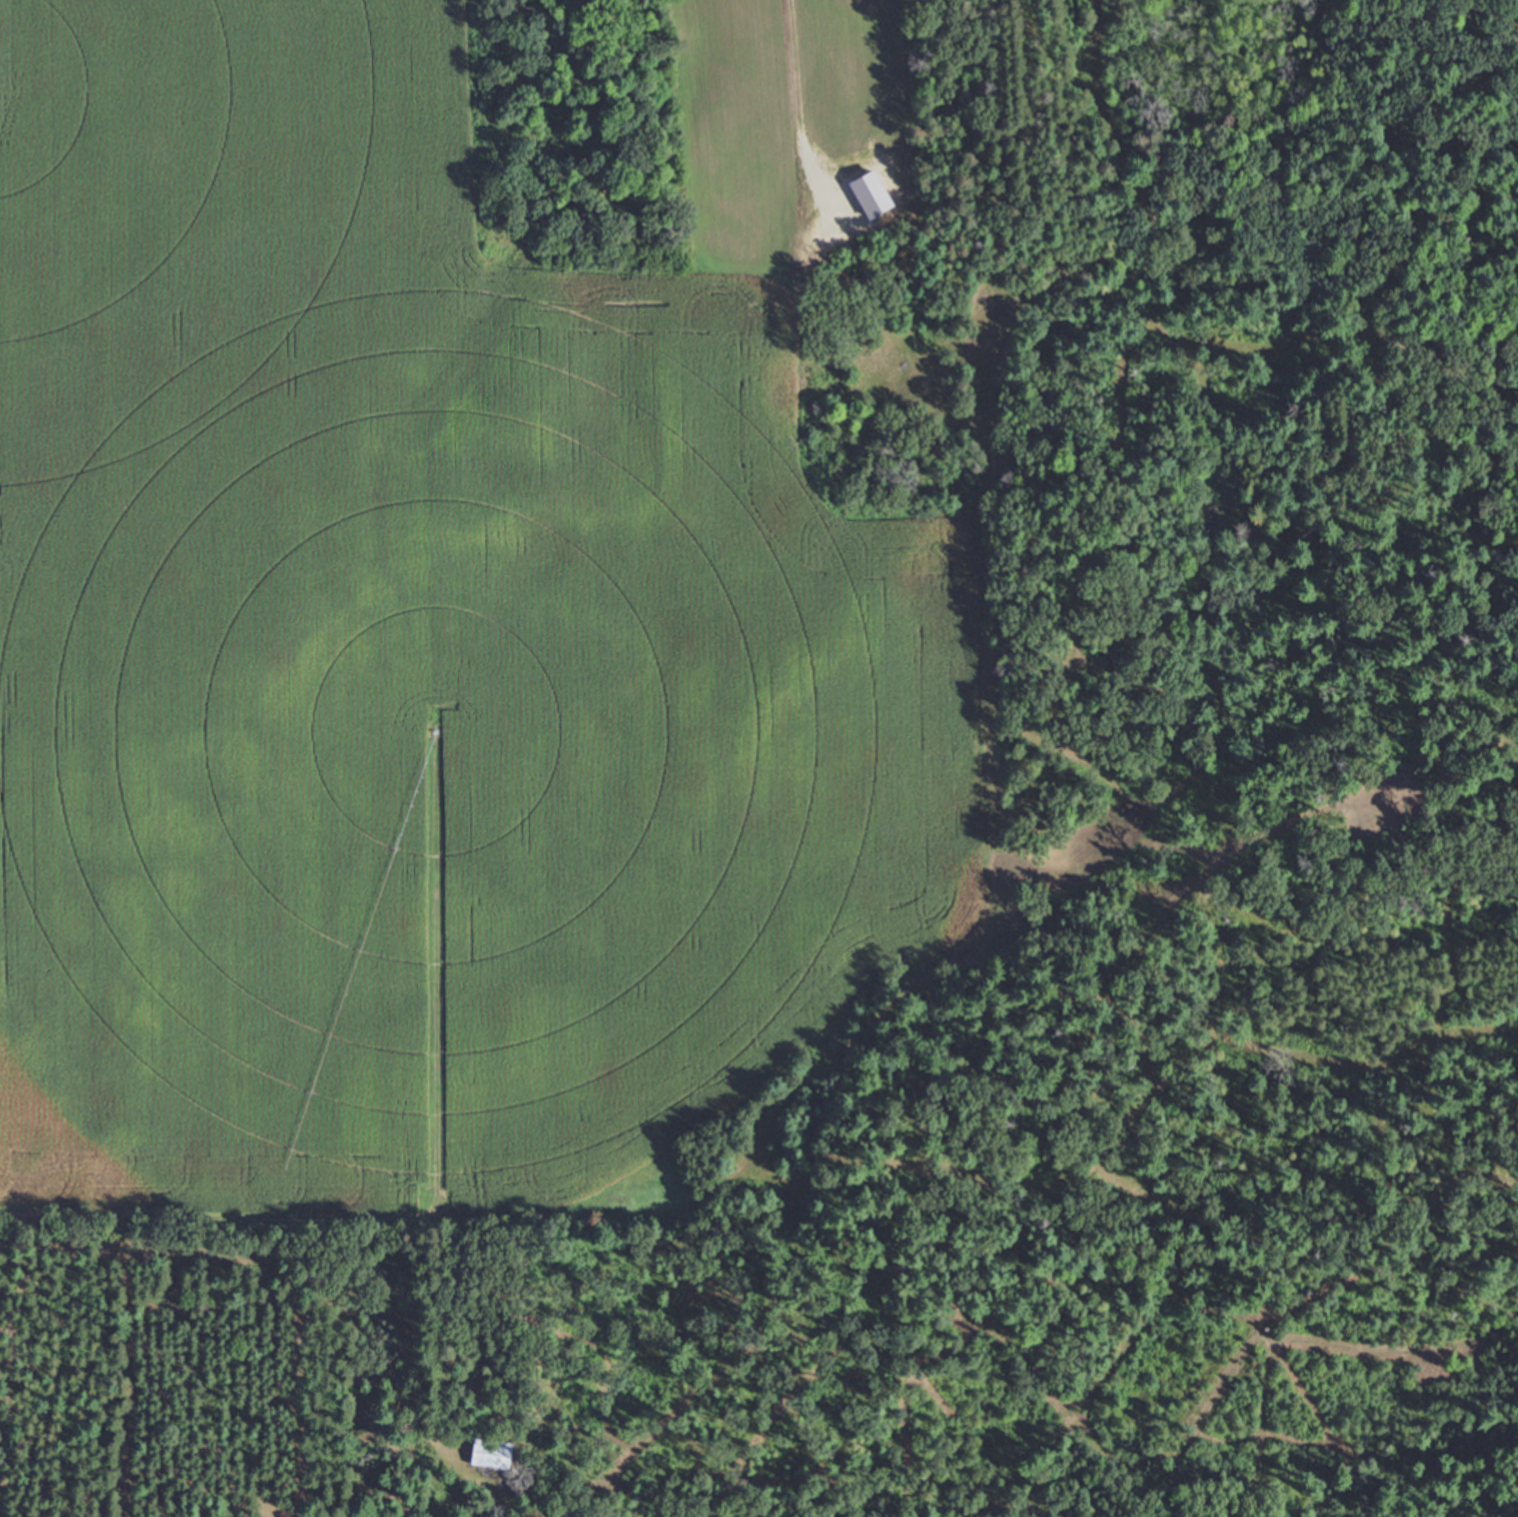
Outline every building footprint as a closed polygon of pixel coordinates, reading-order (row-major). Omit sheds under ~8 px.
[(508,1470),(511,1441),(471,1437),(468,1465),(508,1470)]
